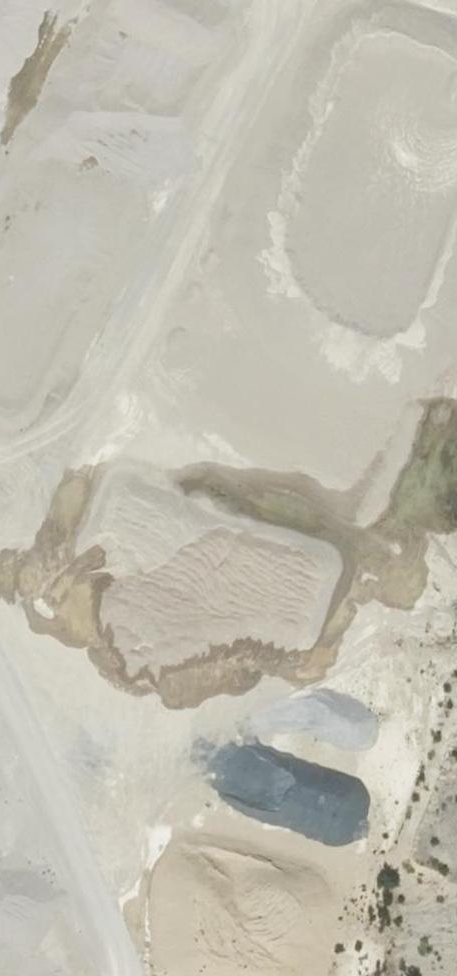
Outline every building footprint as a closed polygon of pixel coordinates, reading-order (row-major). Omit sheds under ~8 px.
[(205,534),(207,587),(233,586),(231,533),(205,534)]
